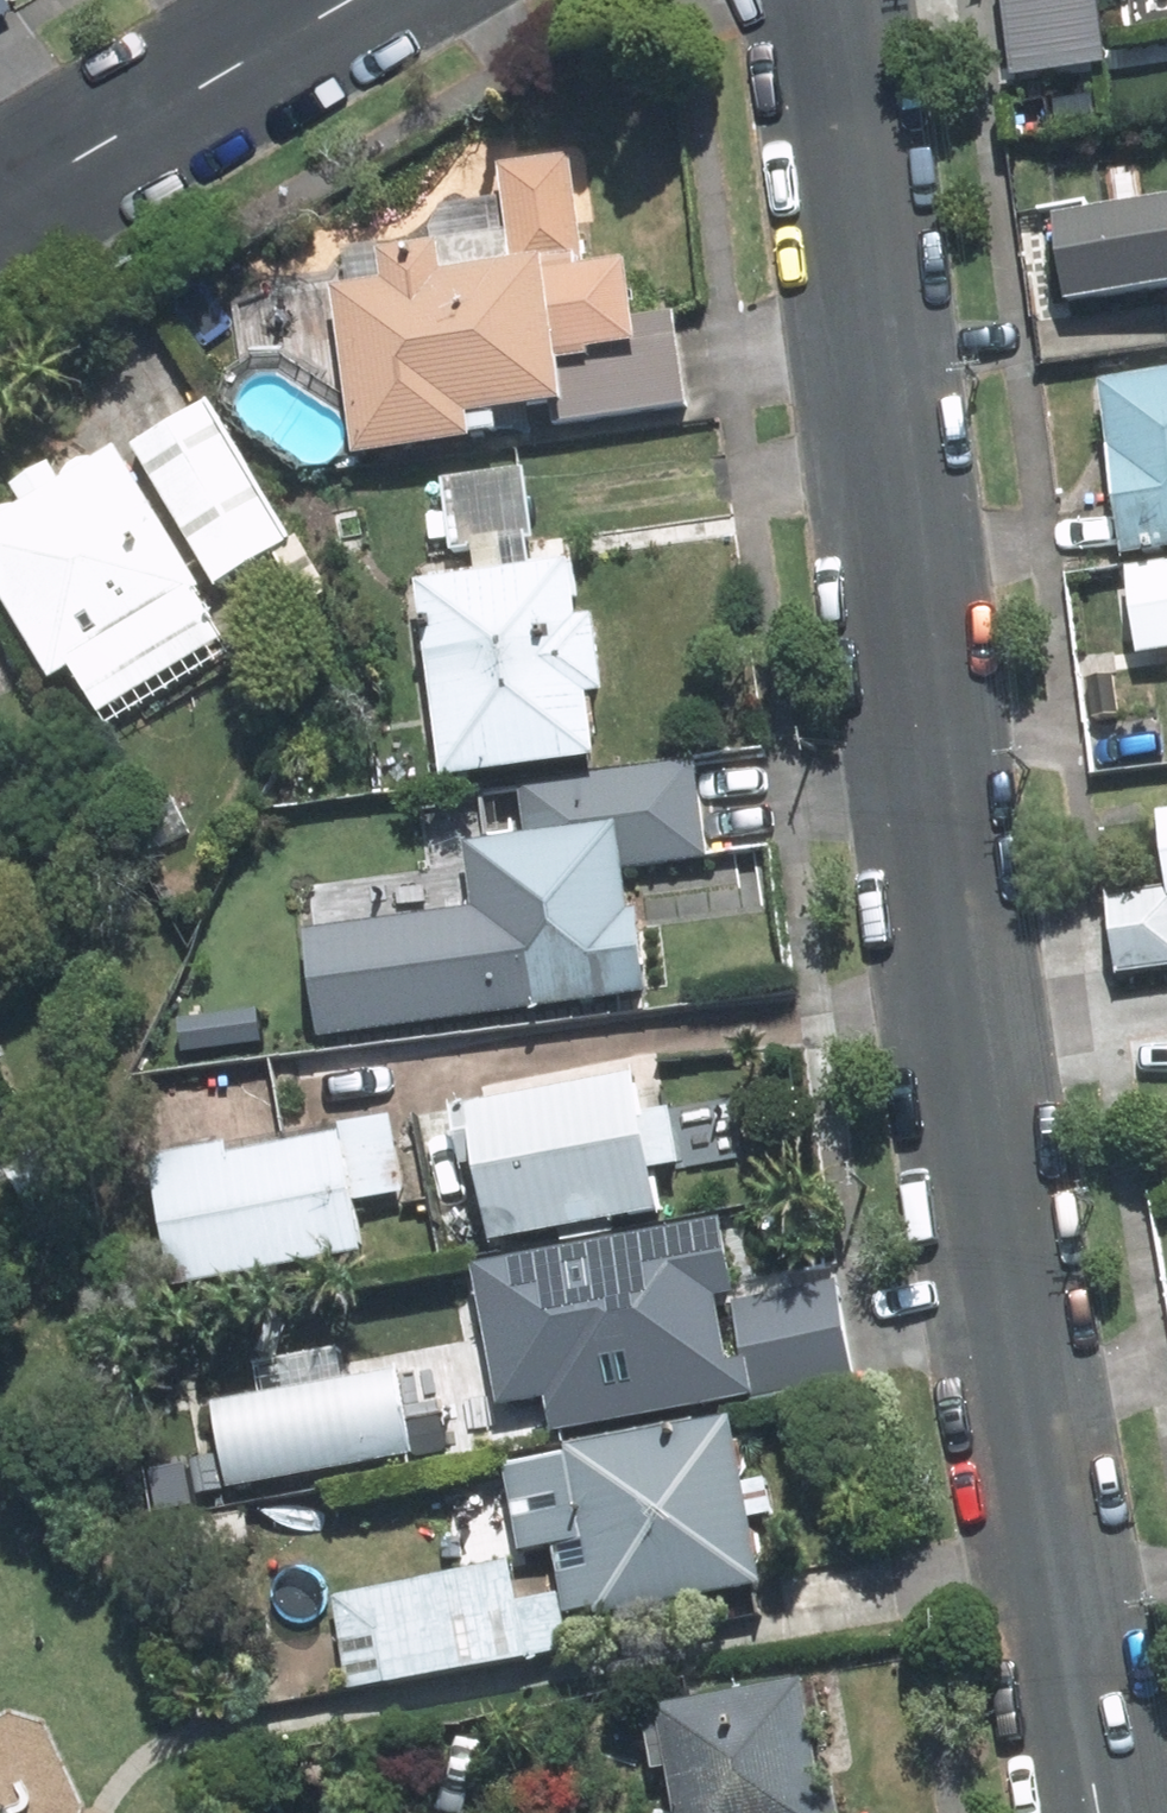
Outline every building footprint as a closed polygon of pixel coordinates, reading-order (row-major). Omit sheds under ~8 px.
[(1102,58),(1094,0),(998,0),(1008,71),(1102,58)] [(514,267),(448,275),(445,243),(333,257),(358,457),(477,443),(474,416),(568,405),(562,358),(642,348),(632,264),(587,269),(573,158),(502,167),(514,267)] [(1056,214),(1067,292),(1166,279),(1166,198),(1056,214)] [(1104,387),(1128,564),(1166,559),(1166,379),(1104,387)] [(215,405),(137,450),(219,591),(297,546),(215,405)] [(64,486),(53,468),(16,490),(27,509),(0,525),(0,586),(58,682),(75,672),(104,720),(227,646),(197,597),(209,590),(123,450),(64,486)] [(480,579),(421,587),(448,783),(602,762),(593,697),(612,694),(602,619),(582,622),(575,566),(535,571),(531,544),(537,544),(527,471),(445,482),(455,555),(476,552),(480,579)] [(1132,572),(1143,659),(1166,656),(1166,567),(1132,572)] [(637,893),(634,869),(710,859),(698,770),(527,793),(534,841),(468,850),(477,914),(312,936),(327,1042),(658,997),(643,892),(637,893)] [(1115,902),(1125,974),(1166,968),(1166,895),(1115,902)] [(221,1036),(158,1046),(164,1087),(228,1076),(221,1036)] [(665,1215),(638,1077),(473,1108),(499,1246),(665,1215)] [(369,1261),(348,1133),(157,1164),(178,1292),(369,1261)] [(567,1444),(559,1401),(583,1397),(585,1405),(618,1399),(619,1407),(738,1386),(723,1301),(745,1297),(732,1224),(591,1249),(592,1254),(576,1257),(575,1253),(479,1270),(503,1403),(457,1411),(466,1462),(567,1444)] [(216,1403),(230,1490),(418,1460),(403,1372),(216,1403)] [(568,1451),(570,1459),(509,1470),(525,1556),(559,1550),(571,1616),(596,1612),(598,1620),(766,1589),(735,1421),(568,1451)] [(513,1566),(337,1601),(356,1693),(528,1659),(574,1650),(564,1597),(521,1606),(513,1566)] [(812,1682),(659,1709),(661,1718),(648,1720),(657,1773),(670,1771),(678,1812),(835,1812),(812,1682)]
